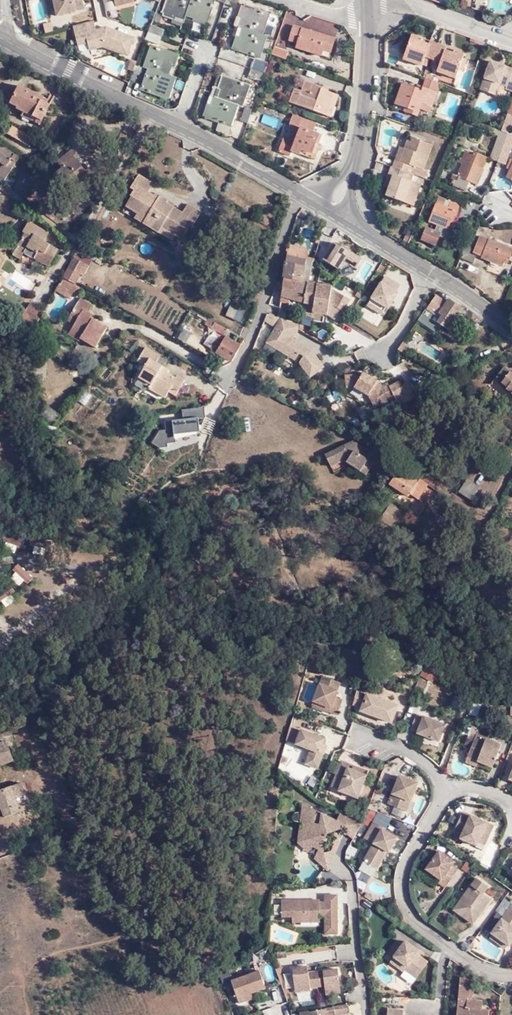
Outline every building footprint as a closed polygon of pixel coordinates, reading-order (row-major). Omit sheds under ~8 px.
[(58,16),(76,13),(76,11),(86,9),(84,0),(55,0),(58,16)] [(162,15),(174,20),(175,20),(176,17),(185,20),(187,16),(196,19),(195,22),(208,26),(217,0),(167,0),(162,15)] [(237,38),(232,50),(259,60),(266,38),(262,36),(269,15),(242,6),(238,17),(242,18),(238,28),(236,27),(233,37),(237,38)] [(175,20),(174,20),(172,23),(182,27),(185,20),(176,17),(175,20)] [(94,22),(74,27),(78,46),(88,44),(90,50),(103,47),(128,56),(135,39),(107,28),(106,33),(102,34),(101,30),(96,31),(94,22)] [(152,26),(149,33),(146,40),(160,45),(165,31),(152,26)] [(323,51),(330,53),(335,39),(293,26),(288,41),(297,44),(296,49),(321,57),(323,51)] [(449,71),(459,75),(461,70),(466,55),(456,51),(454,54),(447,51),(448,48),(449,46),(433,39),(432,41),(431,45),(423,42),(425,39),(414,35),(407,55),(417,59),(416,62),(424,66),(424,64),(427,57),(442,62),(439,71),(447,75),(449,71)] [(179,55),(152,46),(144,68),(149,69),(142,90),(168,99),(172,88),(169,87),(172,77),(168,76),(171,66),(175,68),(179,55)] [(288,53),(274,48),(272,55),(286,60),(288,53)] [(427,57),(424,64),(429,66),(432,59),(427,57)] [(469,60),(465,59),(461,70),(465,72),(469,60)] [(128,69),(134,72),(136,65),(137,62),(132,60),(128,69)] [(249,76),(263,81),(268,66),(254,61),(249,76)] [(480,89),(495,95),(499,84),(507,87),(506,89),(511,92),(511,73),(511,72),(511,71),(511,70),(490,62),(480,89)] [(134,72),(133,74),(140,76),(143,67),(136,65),(134,72)] [(210,97),(207,106),(203,118),(219,124),(229,128),(237,106),(242,108),(249,86),(223,77),(218,90),(215,89),(212,98),(210,97)] [(409,108),(408,112),(417,116),(419,109),(422,103),(432,107),(441,83),(435,81),(428,78),(427,78),(422,90),(402,83),(395,103),(405,107),(409,108)] [(326,116),(334,95),(321,90),(322,88),(305,81),(301,92),(295,89),(290,103),(326,116)] [(32,118),(41,122),(50,103),(18,87),(10,105),(17,109),(16,111),(23,113),(32,118)] [(338,97),(334,95),(326,116),(330,117),(338,97)] [(429,113),(432,107),(422,103),(419,109),(429,113)] [(256,108),(253,107),(251,111),(248,120),(251,122),(256,108)] [(239,122),(246,124),(248,120),(251,111),(244,109),(239,122)] [(470,119),(472,113),(465,111),(463,117),(470,119)] [(313,129),(315,123),(316,120),(293,112),(290,121),(300,125),(295,138),(290,136),(284,134),(278,149),(290,153),(292,149),(300,152),(302,147),(314,152),(322,132),(313,129)] [(39,127),(41,122),(32,118),(23,113),(20,119),(39,127)] [(300,125),(290,121),(289,123),(294,125),(290,136),(295,138),(300,125)] [(229,128),(219,124),(217,132),(228,136),(231,128),(229,128)] [(11,133),(32,143),(36,136),(15,126),(11,133)] [(508,134),(503,132),(492,128),(490,133),(499,136),(495,148),(502,150),(508,134)] [(502,150),(499,160),(506,163),(511,148),(511,135),(508,134),(502,150)] [(392,176),(388,189),(385,197),(403,203),(412,207),(420,186),(411,183),(406,181),(409,174),(421,178),(432,146),(409,138),(404,150),(400,162),(395,161),(393,168),(391,168),(388,175),(392,176)] [(4,164),(0,169),(0,180),(4,182),(10,173),(20,157),(15,154),(0,144),(0,161),(4,164)] [(314,152),(302,147),(300,152),(315,157),(317,153),(314,152)] [(499,160),(502,150),(495,148),(489,162),(497,165),(499,160)] [(400,149),(395,161),(400,162),(404,150),(400,149)] [(74,150),(58,162),(63,168),(56,174),(70,193),(92,176),(78,158),(79,157),(74,150)] [(478,166),(482,158),(472,154),(471,157),(463,154),(460,162),(458,161),(456,165),(458,166),(453,177),(454,178),(467,183),(474,186),(480,170),(474,168),(475,165),(478,166)] [(10,173),(4,182),(10,187),(16,178),(10,173)] [(158,227),(172,235),(178,238),(185,226),(188,227),(197,211),(184,203),(179,212),(169,207),(162,203),(163,200),(156,195),(154,198),(149,195),(144,192),(149,182),(133,174),(126,187),(129,189),(126,195),(127,195),(121,205),(133,212),(141,217),(138,222),(155,232),(158,227)] [(384,188),(388,189),(392,176),(388,175),(384,188)] [(463,191),(467,183),(454,178),(452,183),(451,186),(463,191)] [(466,210),(471,199),(455,192),(448,209),(444,208),(446,202),(439,199),(437,204),(436,205),(429,223),(436,226),(434,232),(426,229),(420,241),(435,247),(439,238),(447,241),(451,232),(447,230),(450,223),(452,220),(456,221),(462,207),(466,210)] [(71,215),(66,209),(60,215),(65,221),(71,215)] [(130,217),(138,222),(141,217),(133,212),(130,217)] [(24,232),(18,243),(15,248),(11,254),(19,258),(22,252),(48,267),(58,250),(49,245),(47,247),(42,244),(43,242),(48,233),(28,222),(22,231),(24,232)] [(169,240),(172,235),(158,227),(155,232),(169,240)] [(480,235),(473,250),(483,254),(482,256),(502,265),(504,258),(509,260),(511,253),(511,249),(480,235)] [(333,240),(321,259),(351,277),(363,258),(333,240)] [(289,245),(286,255),(305,260),(306,256),(308,250),(289,245)] [(476,255),(463,250),(458,263),(470,268),(476,255)] [(286,255),(283,278),(308,284),(308,282),(312,261),(305,260),(286,255)] [(71,258),(62,275),(60,278),(57,283),(72,292),(75,294),(79,289),(73,286),(79,275),(81,276),(86,267),(71,258)] [(303,302),(308,284),(283,278),(279,301),(286,302),(288,298),(303,302)] [(376,280),(363,319),(383,325),(396,287),(376,280)] [(304,304),(301,315),(313,318),(314,312),(328,314),(334,318),(340,308),(343,310),(350,298),(331,287),(331,285),(308,282),(308,284),(303,302),(303,303),(304,304)] [(72,292),(57,283),(52,291),(67,300),(72,292)] [(425,308),(417,320),(435,333),(440,326),(445,329),(457,314),(461,309),(448,299),(446,302),(436,295),(426,309),(425,308)] [(78,336),(94,345),(105,326),(91,317),(93,314),(86,311),(91,304),(78,296),(67,314),(74,318),(72,323),(66,333),(76,339),(78,336)] [(26,301),(16,317),(31,327),(41,310),(26,301)] [(241,321),(246,308),(231,302),(226,315),(241,321)] [(461,309),(457,314),(445,329),(452,334),(463,319),(466,314),(464,312),(464,311),(461,309)] [(477,322),(479,319),(466,309),(464,312),(477,322)] [(279,311),(277,317),(279,318),(284,320),(286,313),(279,311)] [(74,318),(67,314),(65,319),(72,323),(74,318)] [(298,327),(299,325),(284,320),(279,318),(273,328),(279,333),(273,345),(295,358),(298,353),(302,356),(299,361),(298,363),(308,377),(321,367),(310,351),(290,339),(298,327)] [(207,319),(203,324),(210,328),(213,323),(207,319)] [(224,329),(213,323),(210,328),(217,333),(217,332),(223,335),(226,330),(224,329)] [(299,361),(295,358),(273,345),(279,333),(273,328),(265,343),(298,363),(299,361)] [(214,352),(221,355),(230,360),(238,345),(223,337),(223,336),(221,335),(219,338),(218,337),(217,339),(215,338),(209,349),(214,352)] [(407,345),(401,341),(396,348),(402,352),(407,345)] [(147,382),(145,386),(161,396),(165,389),(166,387),(173,391),(181,379),(173,374),(171,376),(160,370),(162,367),(152,361),(156,354),(141,345),(133,359),(142,365),(135,375),(147,382)] [(57,346),(52,353),(58,357),(63,350),(57,346)] [(511,394),(511,374),(503,368),(495,378),(508,388),(506,390),(511,394)] [(393,397),(398,406),(408,401),(400,387),(397,381),(387,386),(386,383),(379,386),(377,388),(373,385),(375,381),(361,372),(358,376),(354,374),(344,375),(345,387),(351,386),(367,395),(370,400),(375,398),(378,404),(393,397)] [(131,381),(143,388),(145,386),(147,382),(135,375),(133,378),(131,381)] [(407,384),(400,387),(408,401),(414,397),(407,384)] [(373,407),(378,404),(375,398),(370,400),(373,407)] [(44,404),(35,416),(49,426),(58,414),(44,404)] [(204,406),(183,409),(183,414),(157,418),(160,443),(200,437),(197,415),(205,414),(204,406)] [(325,455),(331,466),(345,459),(366,473),(373,463),(367,459),(371,452),(353,440),(325,455)] [(420,477),(411,471),(407,477),(397,471),(389,484),(396,489),(408,496),(410,494),(419,479),(420,477)] [(374,488),(380,491),(387,481),(382,477),(374,488)] [(419,479),(410,494),(417,499),(426,483),(419,479)] [(461,494),(474,503),(482,491),(469,483),(461,494)] [(511,511),(511,510),(511,493),(510,492),(504,507),(511,511)] [(2,542),(22,548),(25,538),(4,533),(2,542)] [(31,537),(30,545),(50,548),(51,540),(31,537)] [(22,565),(9,574),(20,588),(32,578),(22,565)] [(0,591),(0,601),(5,608),(18,597),(8,585),(0,591)] [(435,672),(427,669),(424,678),(432,681),(435,672)] [(322,678),(314,702),(332,709),(331,713),(338,716),(343,701),(336,698),(341,684),(322,678)] [(363,707),(363,709),(375,714),(377,711),(380,712),(380,716),(392,720),(398,704),(369,692),(361,689),(355,704),(363,707)] [(332,709),(314,702),(312,707),(331,713),(332,709)] [(417,711),(411,728),(419,730),(419,732),(441,740),(447,723),(417,711)] [(465,743),(471,745),(476,733),(479,726),(473,724),(465,743)] [(298,739),(301,729),(293,726),(289,736),(298,739)] [(479,726),(476,733),(488,737),(490,731),(479,726)] [(302,728),(297,742),(312,747),(306,761),(319,766),(328,744),(325,738),(326,736),(302,728)] [(467,754),(477,758),(492,765),(496,756),(494,754),(493,752),(495,751),(498,751),(501,742),(488,737),(476,733),(471,745),(467,754)] [(11,734),(5,736),(9,745),(14,744),(11,734)] [(15,760),(5,736),(0,737),(0,765),(15,760)] [(475,763),(477,758),(467,754),(465,759),(475,763)] [(349,765),(342,762),(332,786),(340,789),(339,791),(358,798),(368,772),(357,768),(355,772),(348,769),(349,765)] [(418,784),(400,777),(397,783),(392,794),(389,803),(407,811),(418,784)] [(392,794),(397,783),(389,780),(384,791),(392,794)] [(7,819),(20,814),(20,812),(30,808),(21,785),(0,793),(0,802),(7,819)] [(337,821),(303,804),(298,838),(313,847),(320,851),(322,845),(328,834),(333,832),(338,830),(346,827),(344,832),(354,840),(363,822),(342,811),(337,821)] [(455,827),(462,831),(486,842),(494,824),(476,816),(475,819),(461,812),(455,827)] [(373,822),(367,838),(375,842),(368,860),(382,866),(388,850),(391,851),(398,835),(381,828),(383,825),(373,822)] [(333,832),(328,834),(322,845),(320,851),(315,860),(328,872),(329,871),(341,840),(341,839),(338,830),(333,832)] [(484,848),(486,842),(462,831),(460,836),(476,843),(475,845),(484,848)] [(313,847),(298,838),(298,843),(308,852),(313,847)] [(360,851),(353,848),(350,854),(357,857),(360,851)] [(439,851),(426,869),(441,880),(439,884),(445,889),(459,869),(454,865),(455,863),(439,851)] [(469,895),(458,910),(473,921),(481,910),(478,909),(480,906),(482,907),(490,897),(483,892),(487,884),(477,876),(465,892),(469,895)] [(454,907),(458,910),(469,895),(465,892),(454,907)] [(319,900),(282,901),(282,917),(293,917),(306,917),(306,922),(320,922),(320,917),(325,917),(325,935),(338,935),(338,895),(325,895),(325,903),(319,903),(319,900)] [(509,943),(511,940),(511,903),(504,914),(492,931),(493,932),(509,943)] [(506,947),(509,943),(493,932),(490,935),(506,947)] [(416,979),(428,963),(417,955),(419,952),(405,942),(402,945),(396,941),(387,953),(407,968),(405,971),(416,979)] [(407,968),(393,958),(389,963),(403,973),(405,971),(407,968)] [(293,968),(295,985),(310,983),(324,981),(325,987),(340,985),(338,968),(309,972),(308,965),(293,968)] [(252,976),(260,972),(259,968),(250,971),(252,976)] [(228,972),(221,977),(224,986),(232,983),(228,972)] [(233,983),(239,999),(253,994),(267,990),(260,972),(233,983)] [(460,979),(460,987),(471,988),(472,981),(460,979)] [(468,1001),(470,1002),(471,988),(460,987),(458,1000),(468,1001)] [(301,991),(302,1007),(327,1005),(326,997),(319,997),(318,989),(301,991)] [(255,1000),(253,994),(239,999),(241,1005),(255,1000)] [(468,1001),(458,1000),(457,1014),(489,1014),(489,1012),(479,1011),(467,1010),(468,1001)] [(480,1002),(470,1002),(468,1001),(467,1010),(479,1011),(480,1002)] [(310,1010),(302,1012),(302,1014),(344,1014),(349,1014),(347,1004),(326,1008),(310,1010)]
